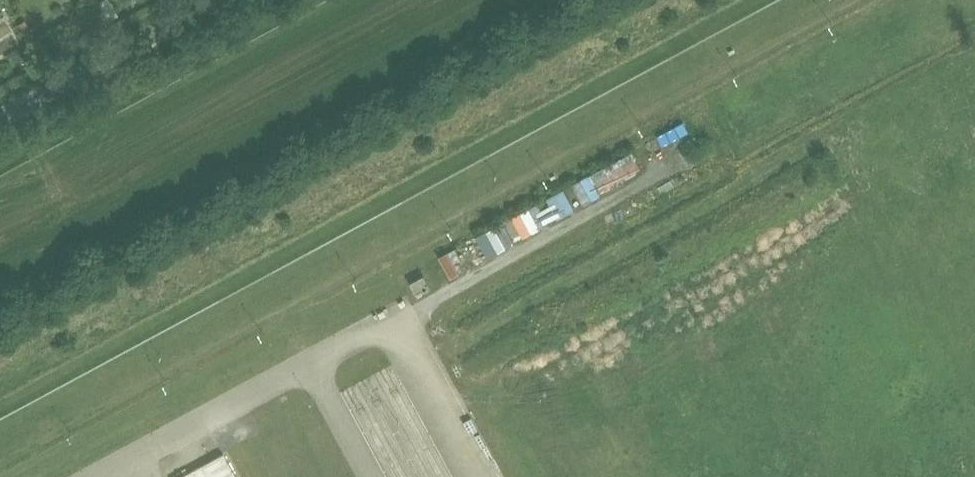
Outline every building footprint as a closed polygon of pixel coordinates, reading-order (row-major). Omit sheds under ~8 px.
[(547,197),(557,217),(574,209),(564,189),(547,197)] [(176,476),(238,476),(226,453),(176,476)]
